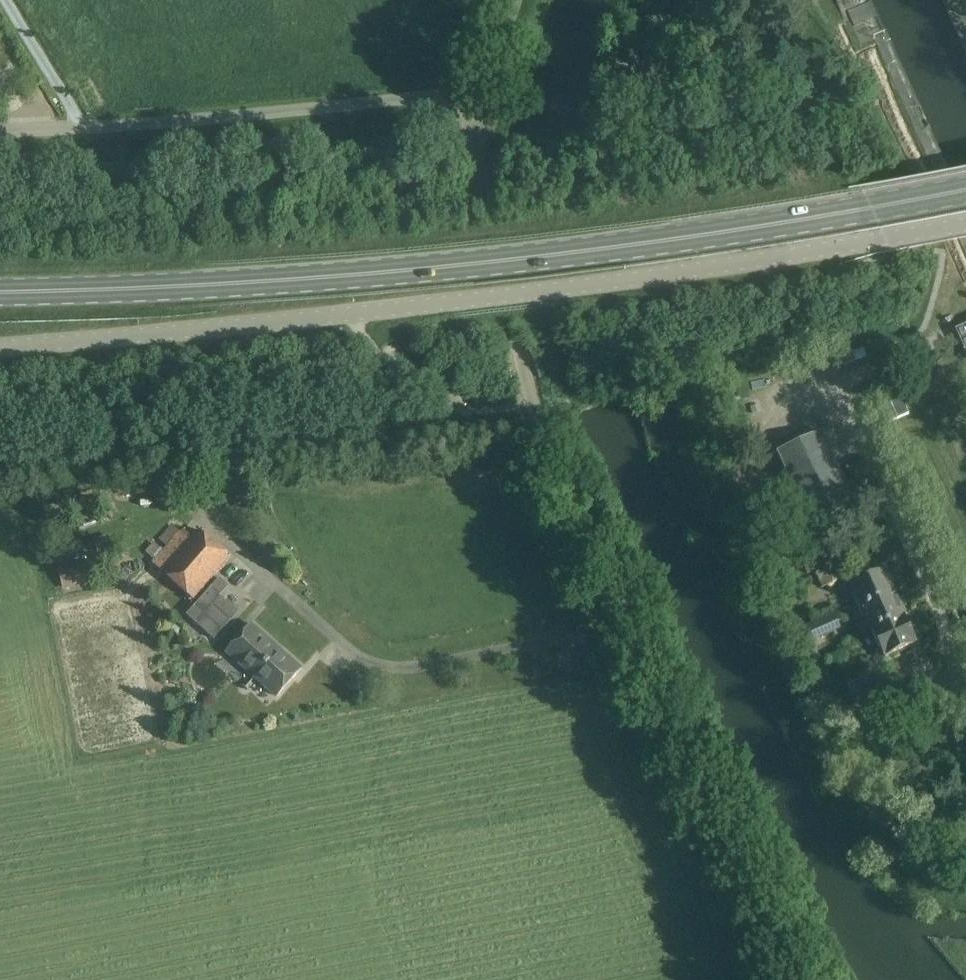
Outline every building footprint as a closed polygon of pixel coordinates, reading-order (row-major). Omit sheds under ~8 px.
[(956,329),(965,352),(965,325),(956,329)] [(823,431),(777,451),(799,500),(810,524),(810,525),(856,505),(826,437),(823,431)] [(193,601),(208,585),(232,560),(200,531),(191,541),(172,526),(159,540),(167,548),(164,551),(155,544),(146,553),(154,561),(152,564),(193,601)] [(822,554),(803,563),(809,576),(815,573),(816,574),(829,568),(822,554)] [(83,562),(58,568),(64,590),(89,584),(83,562)] [(829,568),(816,574),(823,588),(843,579),(836,565),(829,568)] [(886,567),(848,584),(853,593),(851,594),(858,609),(863,607),(897,592),(886,567)] [(186,615),(214,640),(239,612),(220,596),(229,587),(219,578),(186,615)] [(863,607),(858,609),(862,619),(863,620),(865,619),(871,633),(906,618),(908,617),(897,592),(863,607)] [(839,610),(802,628),(806,636),(807,636),(810,644),(842,629),(838,621),(843,619),(839,610)] [(906,618),(871,633),(879,650),(881,650),(885,659),(918,643),(922,641),(915,626),(911,628),(906,618)] [(252,625),(227,653),(255,678),(280,650),(252,625)] [(255,678),(277,698),(302,669),(280,650),(255,678)] [(852,676),(842,680),(847,690),(850,696),(854,698),(857,700),(860,700),(863,699),(871,696),(873,699),(873,701),(885,696),(884,694),(883,691),(876,676),(864,681),(865,682),(856,685),(852,676)]
